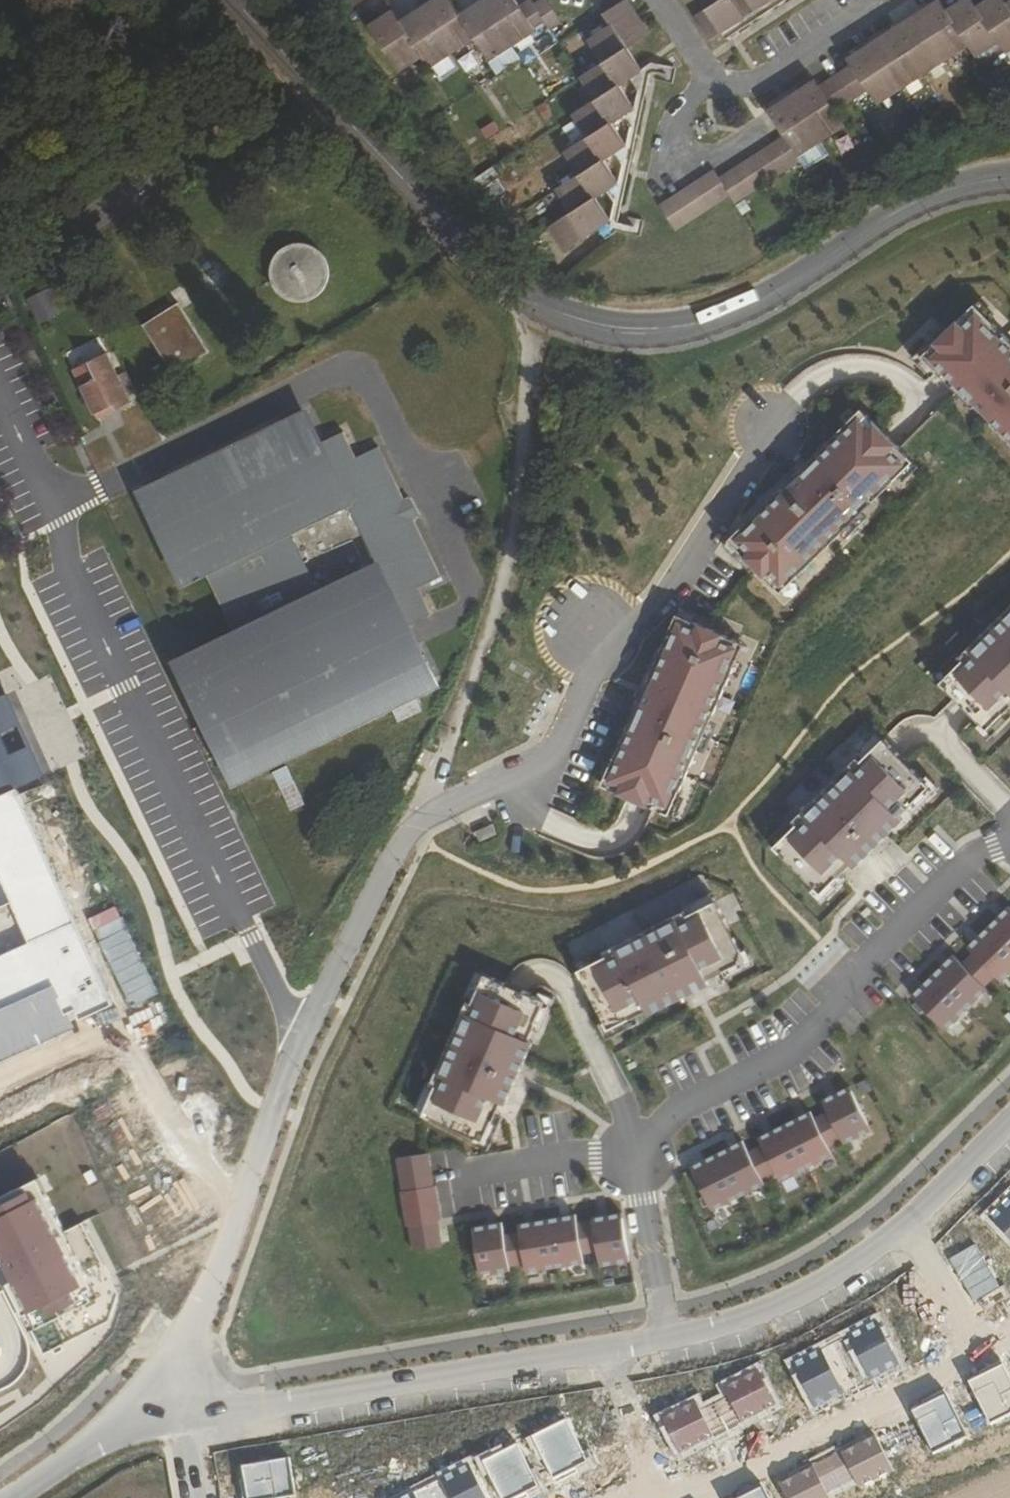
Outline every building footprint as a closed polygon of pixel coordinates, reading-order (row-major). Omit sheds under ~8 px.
[(433,3),(432,0),(424,0),(420,3),(423,9),(433,3)] [(452,51),(473,37),(456,12),(449,0),(432,0),(433,3),(423,9),(452,51)] [(483,3),(481,0),(475,0),(470,3),(474,9),(483,3)] [(483,3),(510,44),(534,28),(517,2),(516,0),(488,0),(483,3)] [(532,2),(531,0),(519,0),(517,2),(534,28),(545,21),(532,2)] [(548,25),(558,18),(546,0),(535,0),(532,2),(545,21),(548,25)] [(630,7),(625,0),(619,0),(602,11),(609,22),(623,43),(645,29),(637,18),(633,21),(626,10),(630,7)] [(733,0),(700,0),(704,6),(693,13),(707,36),(719,29),(715,24),(725,16),(729,23),(742,14),(733,0)] [(775,0),(763,0),(753,7),(742,14),(729,23),(719,29),(722,34),(775,0)] [(742,14),(753,7),(749,1),(750,0),(733,0),(742,14)] [(923,5),(927,10),(917,17),(942,56),(966,41),(948,14),(944,8),(938,0),(931,0),(923,5)] [(971,0),(956,0),(955,1),(959,7),(948,14),(966,41),(974,53),(996,38),(977,9),(974,4),(971,0)] [(986,0),(980,0),(974,4),(977,9),(987,3),(986,0)] [(987,3),(977,9),(996,38),(1004,49),(1009,45),(1009,9),(1008,6),(1005,1),(1004,0),(986,0),(987,3)] [(948,14),(959,7),(955,1),(944,8),(948,14)] [(414,15),(423,9),(420,3),(410,9),(414,15)] [(470,3),(456,12),(473,37),(488,58),(510,44),(483,3),(474,9),(470,3)] [(923,5),(914,11),(917,17),(927,10),(923,5)] [(393,11),(389,6),(379,13),(383,18),(393,11)] [(637,18),(630,7),(626,10),(633,21),(637,18)] [(423,9),(414,15),(410,9),(397,17),(422,54),(430,66),(452,51),(423,9)] [(379,13),(366,21),(398,69),(422,54),(397,17),(393,11),(383,18),(379,13)] [(914,11),(903,18),(907,24),(917,17),(914,11)] [(725,16),(715,24),(719,29),(729,23),(725,16)] [(917,17),(907,24),(903,18),(891,26),(920,71),(942,56),(917,17)] [(624,68),(629,65),(625,60),(632,56),(623,43),(609,22),(587,37),(602,59),(616,81),(628,73),(624,68)] [(898,85),(920,71),(891,26),(878,34),(882,38),(872,46),(898,85)] [(872,46),(882,38),(878,34),(868,41),(872,46)] [(868,41),(859,47),(862,52),(872,46),(868,41)] [(898,85),(872,46),(862,52),(859,47),(845,55),(849,62),(865,86),(874,100),(898,85)] [(628,73),(639,66),(632,56),(625,60),(629,65),(624,68),(628,73)] [(615,105),(620,101),(617,97),(623,93),(616,81),(602,59),(580,74),(594,96),(608,118),(619,110),(615,105)] [(601,205),(607,215),(596,222),(603,232),(612,227),(645,62),(639,66),(628,73),(634,84),(630,103),(619,110),(626,122),(622,140),(611,148),(610,148),(618,159),(615,177),(604,184),(593,192),(601,205)] [(865,86),(849,62),(838,69),(854,93),(865,86)] [(838,69),(826,76),(843,101),(854,93),(838,69)] [(815,83),(811,76),(798,85),(801,91),(792,97),(817,136),(840,122),(832,108),(815,83)] [(815,83),(832,108),(843,101),(826,76),(815,83)] [(792,97),(801,91),(798,85),(788,91),(792,97)] [(788,91),(778,98),(781,103),(792,97),(788,91)] [(619,110),(630,103),(623,93),(617,97),(620,101),(615,105),(619,110)] [(607,142),(612,139),(610,134),(616,130),(608,118),(594,96),(572,110),(586,132),(600,155),(610,148),(611,148),(607,142)] [(780,131),(793,151),(817,136),(792,97),(781,103),(778,98),(765,106),(780,131)] [(611,148),(622,140),(616,130),(610,134),(612,139),(607,142),(611,148)] [(769,138),(785,162),(796,156),(793,151),(780,131),(769,138)] [(605,175),(602,171),(608,166),(600,155),(586,132),(564,148),(578,170),(593,192),(604,184),(600,178),(605,175)] [(769,138),(759,144),(775,170),(785,162),(769,138)] [(759,144),(748,151),(764,176),(775,170),(759,144)] [(748,151),(738,158),(754,183),(764,176),(748,151)] [(738,158),(727,165),(743,189),(754,183),(738,158)] [(701,172),(716,198),(727,191),(715,173),(711,165),(701,172)] [(715,173),(727,191),(731,197),(743,189),(727,165),(715,173)] [(605,175),(600,178),(604,184),(615,177),(608,166),(602,171),(605,175)] [(489,203),(507,190),(491,168),(474,181),(489,203)] [(578,170),(555,185),(569,207),(548,222),(556,235),(563,245),(596,222),(593,216),(598,213),(595,209),(601,205),(593,192),(578,170)] [(701,172),(689,180),(705,205),(716,198),(701,172)] [(689,180),(679,186),(695,211),(705,205),(689,180)] [(679,186),(669,193),(684,217),(695,211),(679,186)] [(684,217),(669,193),(658,200),(673,225),(684,217)] [(596,222),(607,215),(601,205),(595,209),(598,213),(593,216),(596,222)] [(301,304),(306,304),(309,304),(313,302),(318,299),(322,296),(325,292),(328,287),(330,282),(331,277),(331,272),(330,267),(329,262),(327,257),(325,254),(321,251),(317,247),(313,245),(308,243),(303,242),(298,242),(293,243),(288,244),(281,249),(278,253),(275,256),(272,261),(271,266),(269,271),(270,276),(270,281),(272,286),(275,290),(278,295),(282,298),(286,301),(291,303),(296,304),(301,304)] [(26,299),(38,325),(59,315),(47,289),(26,299)] [(920,357),(948,385),(1009,449),(1009,338),(976,302),(920,357)] [(174,374),(209,353),(179,304),(144,326),(174,374)] [(101,425),(134,409),(109,358),(76,375),(101,425)] [(864,411),(730,542),(780,594),(914,462),(864,411)] [(245,785),(446,684),(418,629),(441,617),(428,590),(449,579),(384,449),(361,460),(349,434),(325,446),(312,418),(148,500),(190,585),(216,571),(226,594),(236,589),(247,612),(238,617),(249,639),(187,671),(245,785)] [(938,683),(965,709),(986,731),(1009,707),(1009,611),(938,683)] [(744,645),(676,615),(601,786),(642,803),(670,815),(744,645)] [(15,789),(50,774),(14,695),(0,702),(0,796),(15,789)] [(886,738),(773,846),(821,896),(934,788),(896,749),(886,738)] [(0,952),(0,1064),(117,1010),(15,789),(0,796),(0,878),(28,939),(0,952)] [(716,897),(578,969),(611,1032),(749,960),(716,897)] [(973,945),(978,951),(1004,978),(1007,981),(1009,978),(1009,911),(973,945)] [(978,951),(970,958),(995,986),(1004,978),(978,951)] [(964,953),(917,998),(950,1032),(997,987),(995,986),(970,958),(964,953)] [(481,972),(419,1113),(487,1143),(549,1001),(481,972)] [(76,1061),(82,1074),(111,1060),(105,1047),(76,1061)] [(861,1084),(827,1100),(832,1110),(847,1141),(850,1146),(883,1130),(861,1084)] [(820,1109),(763,1138),(766,1143),(781,1174),(784,1180),(841,1152),(838,1146),(822,1115),(820,1109)] [(847,1141),(832,1110),(822,1115),(838,1146),(847,1141)] [(752,1141),(695,1169),(715,1210),(772,1183),(771,1179),(755,1149),(752,1141)] [(781,1174),(766,1143),(755,1149),(771,1179),(781,1174)] [(431,1153),(394,1159),(409,1249),(446,1243),(431,1153)] [(0,1196),(0,1270),(29,1330),(99,1295),(40,1176),(0,1196)] [(989,1217),(1009,1237),(1009,1195),(989,1217)] [(586,1212),(523,1223),(525,1232),(530,1263),(532,1271),(594,1261),(593,1255),(588,1223),(586,1212)] [(628,1213),(597,1217),(597,1221),(602,1254),(604,1265),(635,1261),(628,1213)] [(512,1221),(474,1227),(482,1275),(520,1269),(520,1265),(514,1233),(512,1221)] [(602,1254),(597,1221),(588,1223),(593,1255),(602,1254)] [(530,1263),(525,1232),(514,1233),(520,1265),(530,1263)] [(169,1308),(191,1262),(164,1249),(142,1295),(169,1308)] [(875,1314),(786,1359),(813,1411),(901,1366),(875,1314)] [(1000,1365),(967,1383),(991,1427),(1009,1417),(1009,1384),(1000,1365)] [(694,1396),(658,1413),(677,1454),(777,1407),(757,1367),(719,1385),(723,1394),(699,1406),(694,1396)] [(968,1436),(945,1391),(912,1409),(935,1454),(968,1436)] [(587,1462),(564,1417),(531,1434),(554,1479),(587,1462)] [(892,1471),(873,1430),(773,1475),(784,1497),(831,1497),(827,1489),(851,1478),(855,1488),(892,1471)] [(514,1443),(481,1460),(500,1497),(518,1497),(537,1488),(514,1443)] [(238,1467),(243,1497),(286,1497),(296,1496),(290,1458),(238,1467)] [(391,1497),(489,1497),(469,1458),(391,1497)] [(762,1486),(738,1497),(768,1497),(762,1486)]
